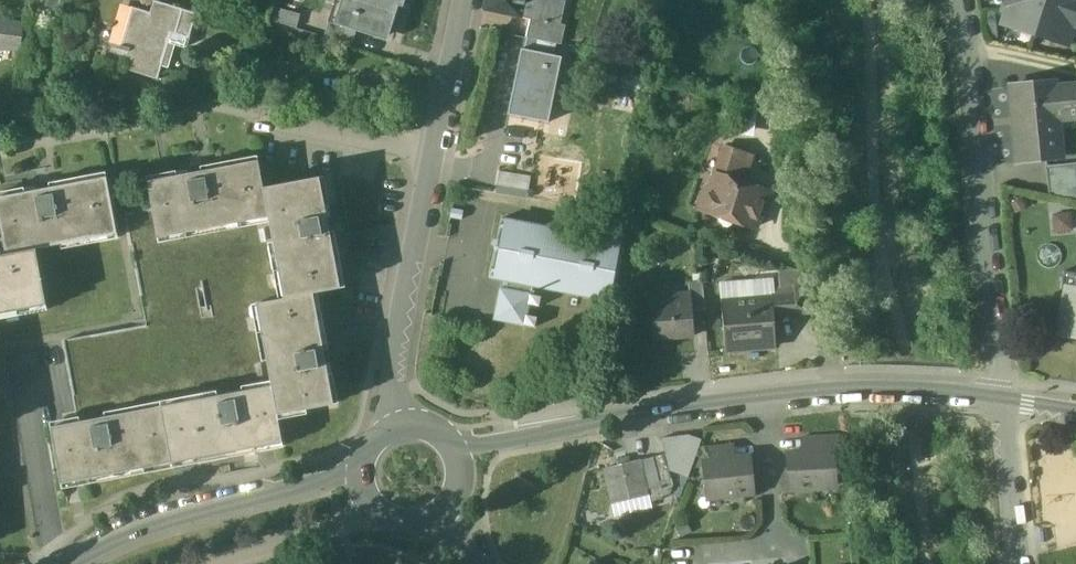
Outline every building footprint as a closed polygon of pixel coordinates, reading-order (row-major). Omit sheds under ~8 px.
[(336,20),(336,21),(358,28),(387,37),(396,7),(403,9),(406,0),(342,0),(336,20)] [(485,10),(521,18),(524,0),(487,0),(485,10)] [(558,0),(525,0),(521,18),(531,20),(527,38),(556,44),(561,45),(565,26),(561,25),(565,2),(558,0)] [(1003,11),(1005,12),(1001,25),(1068,46),(1072,33),(1074,34),(1075,29),(1075,0),(1007,0),(1003,11)] [(156,16),(133,9),(121,51),(129,53),(125,68),(158,78),(164,57),(171,34),(176,35),(183,11),(160,4),(156,16)] [(521,18),(512,16),(508,35),(527,38),(531,20),(521,18)] [(358,28),(336,21),(336,20),(331,19),(324,41),(351,49),(358,28)] [(0,23),(0,48),(21,51),(24,26),(0,23)] [(556,44),(527,38),(524,51),(554,57),(556,44)] [(524,51),(523,51),(518,75),(521,76),(513,116),(548,122),(561,59),(554,57),(524,51)] [(190,71),(169,64),(171,59),(164,57),(158,78),(186,86),(190,71)] [(1013,86),(1019,162),(1061,159),(1057,119),(1052,119),(1052,114),(1075,112),(1075,86),(1049,88),(1049,83),(1013,86)] [(750,157),(721,148),(721,150),(723,150),(715,175),(716,176),(717,176),(741,184),(750,157)] [(259,161),(149,182),(159,238),(269,218),(264,189),(259,161)] [(1046,167),(1049,198),(1075,203),(1075,164),(1046,167)] [(529,197),(533,176),(501,169),(497,190),(529,197)] [(741,184),(717,176),(716,176),(716,177),(718,178),(714,191),(707,211),(705,210),(705,212),(720,217),(723,222),(731,225),(737,222),(755,228),(766,195),(769,196),(770,193),(741,184)] [(0,198),(0,217),(7,255),(36,249),(117,234),(107,178),(0,198)] [(319,178),(264,189),(269,218),(284,299),(313,294),(340,288),(319,178)] [(714,191),(703,188),(696,209),(705,212),(705,210),(707,211),(714,191)] [(159,238),(131,244),(147,325),(63,341),(79,422),(162,407),(272,386),(257,304),(284,299),(269,218),(159,238)] [(625,243),(502,219),(490,278),(507,282),(533,287),(613,303),(625,243)] [(0,256),(0,314),(47,305),(36,249),(7,255),(0,256)] [(804,274),(778,265),(780,288),(794,287),(807,286),(804,274)] [(1063,272),(1061,290),(1067,291),(1068,290),(1075,291),(1075,274),(1063,272)] [(771,279),(720,284),(722,302),(772,298),(771,288),(771,279)] [(533,287),(507,282),(506,289),(505,289),(500,289),(494,320),(526,327),(532,295),(533,287)] [(703,282),(689,283),(689,294),(690,294),(691,301),(692,312),(705,311),(703,282)] [(807,286),(794,287),(797,315),(813,314),(807,286)] [(780,288),(771,288),(772,298),(774,317),(797,315),(794,287),(780,288)] [(1068,290),(1067,291),(1061,324),(1057,327),(1056,332),(1059,336),(1064,337),(1067,340),(1070,341),(1074,342),(1075,343),(1075,291),(1068,290)] [(284,299),(257,304),(272,386),(278,415),(334,404),(313,294),(284,299)] [(542,297),(532,295),(530,305),(540,307),(542,297)] [(772,298),(722,302),(726,351),(776,347),(774,317),(772,298)] [(691,301),(651,304),(654,340),(694,336),(692,312),(691,301)] [(538,318),(528,316),(526,326),(536,328),(538,318)] [(272,386),(162,407),(172,463),(283,442),(278,415),(272,386)] [(79,422),(52,427),(62,484),(172,463),(162,407),(79,422)] [(839,436),(802,438),(804,452),(804,453),(807,452),(808,456),(831,454),(831,455),(840,455),(839,436)] [(733,445),(704,448),(698,467),(707,466),(707,465),(731,462),(730,459),(734,459),(734,458),(733,445)] [(831,454),(808,456),(807,452),(804,453),(804,452),(788,453),(791,490),(836,488),(834,466),(832,467),(831,455),(831,454)] [(666,455),(654,458),(660,483),(662,482),(673,479),(666,455)] [(630,457),(617,460),(618,466),(631,463),(630,457)] [(731,462),(707,465),(707,466),(709,477),(706,478),(708,499),(753,494),(750,457),(734,458),(734,459),(730,459),(731,462)] [(654,458),(641,461),(640,461),(648,495),(649,495),(651,502),(664,499),(661,489),(663,488),(662,482),(660,483),(654,458)] [(618,466),(605,469),(613,504),(648,495),(640,461),(631,463),(618,466)]
